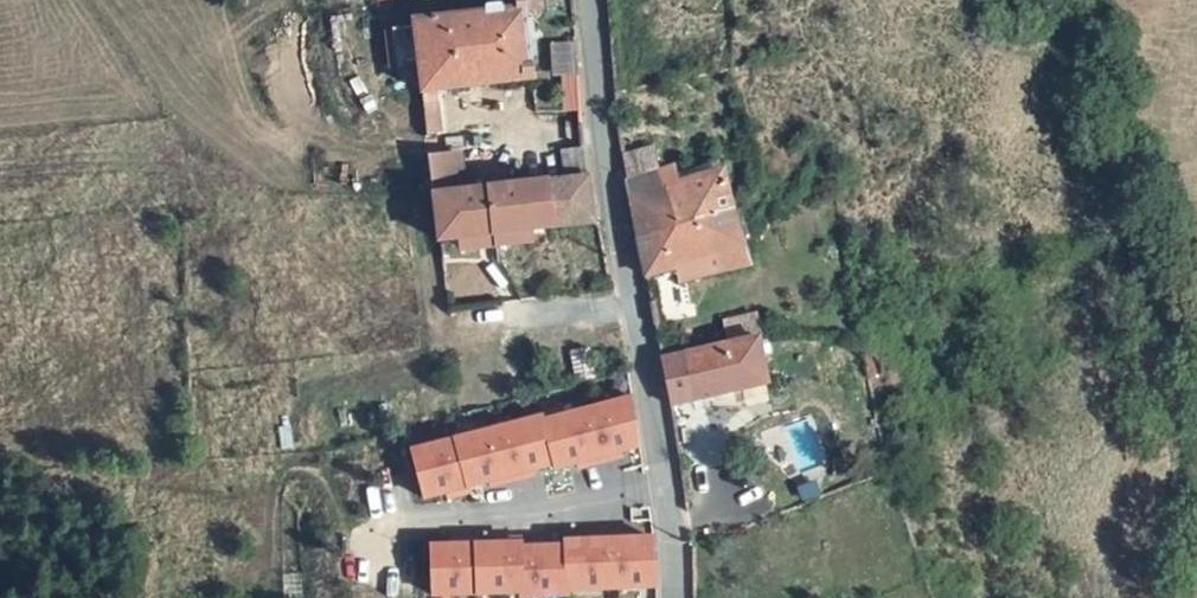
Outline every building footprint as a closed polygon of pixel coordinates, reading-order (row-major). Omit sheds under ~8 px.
[(549,0),(521,0),(522,5),(485,11),(496,83),(536,78),(528,11),(550,9),(549,0)] [(496,83),(485,11),(410,21),(418,92),(438,90),(496,83)] [(560,82),(561,112),(577,111),(576,81),(560,82)] [(443,136),(438,90),(418,92),(423,138),(443,136)] [(653,142),(619,147),(626,182),(657,177),(662,198),(667,196),(671,216),(732,206),(725,160),(682,166),(680,157),(656,160),(653,142)] [(573,178),(590,176),(587,144),(571,146),(573,178)] [(469,161),(427,167),(431,198),(473,192),(469,161)] [(590,176),(573,178),(473,192),(431,198),(434,217),(437,242),(596,223),(590,176)] [(657,177),(626,182),(635,227),(638,241),(674,236),(671,216),(667,196),(662,198),(657,177)] [(750,263),(732,206),(671,216),(674,236),(638,241),(646,278),(750,263)] [(755,337),(661,359),(670,407),(763,385),(755,337)] [(642,448),(630,396),(545,419),(543,414),(411,450),(425,501),(444,496),(447,502),(472,494),(470,489),(488,484),(489,491),(535,478),(533,472),(554,468),(555,472),(575,468),(577,472),(622,461),(619,455),(642,448)] [(655,535),(564,539),(564,545),(523,546),(523,542),(429,545),(431,597),(453,597),(519,594),(519,597),(531,597),(569,596),(569,593),(658,590),(655,535)]
